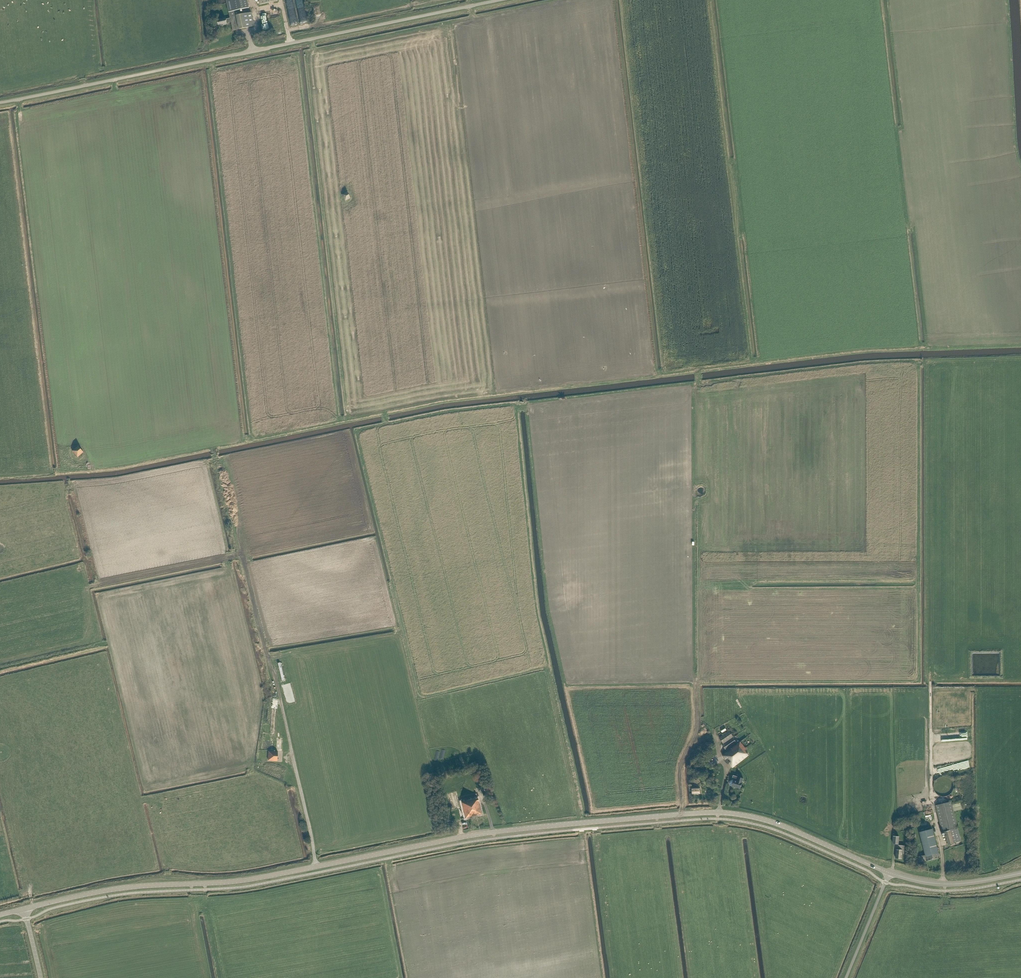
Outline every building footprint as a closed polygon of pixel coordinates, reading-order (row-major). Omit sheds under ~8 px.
[(230,19),(231,22),(233,31),(254,26),(251,13),(240,15),(239,10),(249,8),(247,0),(226,0),(230,19)] [(231,22),(230,19),(226,20),(225,18),(217,20),(218,27),(227,25),(227,23),(231,22)] [(347,192),(342,195),(345,201),(351,198),(347,192)] [(78,446),(72,451),(78,457),(84,452),(78,446)] [(724,744),(733,737),(729,731),(719,738),(724,744)] [(733,738),(723,745),(726,750),(737,743),(733,738)] [(740,742),(723,755),(729,764),(730,764),(732,768),(749,755),(746,751),(747,750),(740,742)] [(268,751),(268,761),(278,761),(278,752),(271,751),(268,751)] [(741,789),(744,779),(735,776),(733,780),(732,780),(730,781),(729,784),(730,786),(732,786),(741,789)] [(463,777),(456,779),(458,786),(465,784),(463,777)] [(934,785),(934,787),(934,788),(934,790),(935,791),(936,793),(937,794),(938,795),(939,796),(941,796),(942,797),(944,797),(945,797),(947,796),(948,796),(949,795),(951,794),(952,793),(953,791),(953,790),(954,789),(954,787),(954,786),(953,784),(953,783),(952,781),(951,780),(950,779),(949,778),(948,777),(946,777),(945,777),(943,777),(941,777),(940,777),(939,778),(937,779),(936,780),(935,781),(935,782),(934,784),(934,785)] [(476,795),(461,799),(463,808),(466,818),(470,817),(482,814),(479,803),(477,795),(476,795)] [(952,802),(936,805),(942,831),(945,830),(948,845),(954,843),(961,841),(958,829),(955,829),(955,828),(958,827),(954,811),(963,809),(961,802),(953,805),(952,802)] [(925,855),(926,856),(939,853),(932,829),(919,832),(925,855)] [(896,849),(895,858),(902,859),(902,853),(904,853),(904,846),(898,845),(898,850),(896,849)] [(940,858),(939,853),(926,856),(925,855),(919,857),(920,862),(927,861),(940,858)]
